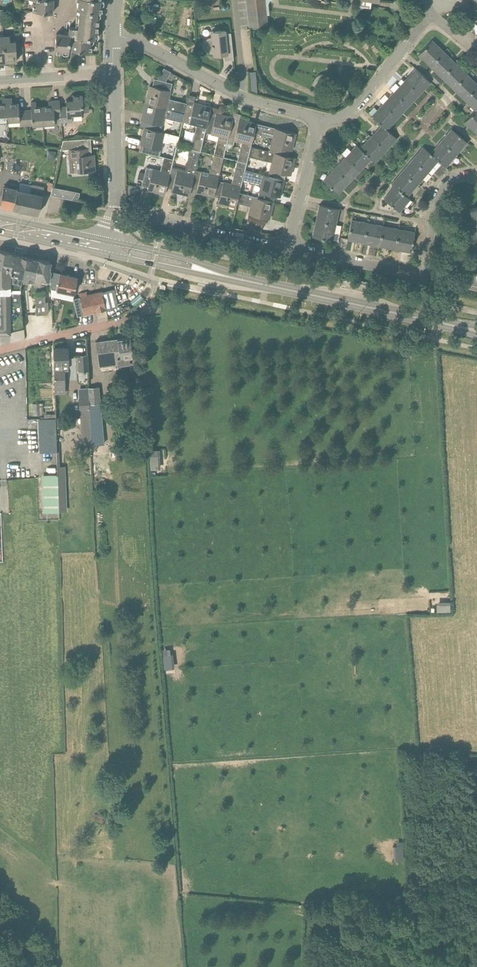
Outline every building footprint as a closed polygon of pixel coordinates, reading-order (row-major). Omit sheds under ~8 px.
[(35,12),(52,13),(53,0),(35,0),(35,12)] [(80,3),(77,3),(77,9),(80,10),(78,27),(69,27),(69,33),(70,33),(70,35),(56,34),(54,53),(69,54),(69,49),(72,49),(72,50),(91,52),(92,44),(90,44),(90,39),(92,39),(92,38),(97,39),(97,37),(95,37),(95,33),(97,33),(99,16),(96,16),(97,12),(99,12),(99,11),(102,12),(102,5),(100,5),(100,0),(80,0),(80,3)] [(248,26),(267,25),(265,6),(264,6),(264,0),(246,0),(248,26)] [(228,34),(227,31),(211,32),(212,38),(210,38),(208,39),(205,41),(205,42),(205,43),(204,44),(204,45),(204,47),(204,48),(205,48),(206,49),(207,51),(209,52),(212,52),(223,51),(224,61),(234,60),(232,33),(228,34)] [(10,36),(3,36),(5,61),(5,63),(5,61),(9,60),(9,61),(17,61),(16,47),(20,47),(20,33),(10,34),(10,36)] [(422,58),(430,65),(442,53),(443,53),(444,52),(437,46),(436,47),(431,42),(432,41),(432,40),(418,55),(422,58)] [(448,58),(443,53),(442,53),(430,65),(429,66),(433,70),(433,69),(441,77),(454,64),(455,63),(449,57),(448,58)] [(445,80),(453,88),(465,75),(466,75),(467,74),(460,68),(459,69),(454,64),(441,77),(445,81),(445,80)] [(411,76),(406,81),(406,82),(419,94),(419,95),(423,91),(422,90),(424,89),(430,83),(431,82),(416,69),(410,75),(411,76)] [(250,91),(258,90),(257,70),(250,70),(250,91)] [(476,87),(476,84),(472,79),(471,80),(466,75),(465,75),(453,88),(452,88),(456,92),(457,92),(464,99),(476,86),(476,87)] [(150,86),(145,103),(185,113),(186,106),(187,103),(169,99),(171,91),(170,91),(172,83),(154,79),(156,80),(155,87),(150,86)] [(411,102),(419,94),(406,82),(406,81),(405,80),(399,87),(400,88),(395,93),(395,94),(408,106),(412,102),(411,102)] [(476,110),(476,109),(476,87),(476,86),(464,99),(468,103),(476,110)] [(400,114),(408,106),(395,94),(395,93),(394,92),(388,98),(389,100),(384,105),(397,118),(401,114),(400,114)] [(60,107),(60,115),(61,121),(72,121),(72,115),(82,114),(81,112),(89,112),(88,102),(83,103),(82,95),(73,95),(73,102),(66,102),(66,106),(60,107)] [(9,120),(7,98),(5,99),(5,100),(2,100),(3,104),(0,104),(0,120),(9,120)] [(19,125),(26,124),(25,110),(19,110),(19,103),(12,104),(12,100),(9,100),(9,98),(7,98),(9,120),(19,119),(19,125)] [(60,115),(60,107),(59,101),(51,101),(51,103),(48,103),(48,107),(42,107),(43,123),(56,122),(55,115),(60,115)] [(26,124),(43,123),(42,107),(36,107),(36,104),(33,104),(33,102),(31,102),(31,110),(25,110),(26,124)] [(186,106),(185,113),(182,122),(196,125),(189,149),(199,151),(204,132),(208,117),(209,117),(211,107),(194,102),(192,108),(187,106),(186,106)] [(160,131),(162,125),(164,118),(182,122),(185,113),(145,103),(141,120),(146,121),(144,127),(160,131)] [(372,115),(372,116),(382,125),(387,129),(390,126),(390,125),(393,122),(397,118),(384,105),(383,104),(377,110),(378,111),(373,116),(372,115)] [(476,110),(464,122),(468,126),(468,125),(476,133),(476,132),(476,109),(476,110)] [(223,157),(226,144),(232,122),(233,118),(216,113),(215,118),(209,117),(208,117),(204,132),(218,136),(213,155),(223,157)] [(248,157),(251,147),(254,134),(256,123),(239,119),(238,124),(232,122),(226,144),(233,145),(234,141),(242,143),(237,160),(246,163),(248,157)] [(291,151),(296,133),(256,123),(254,134),(272,138),(269,151),(285,155),(286,149),(291,151)] [(397,139),(387,129),(382,125),(376,131),(377,133),(372,138),(385,151),(389,147),(395,140),(396,139),(397,139)] [(160,131),(144,127),(140,145),(145,146),(144,152),(141,151),(141,152),(160,156),(161,150),(163,143),(176,146),(178,136),(160,131)] [(455,153),(454,154),(456,155),(462,148),(460,147),(461,146),(465,141),(466,142),(467,142),(451,129),(448,133),(445,138),(441,141),(455,153)] [(382,153),(385,151),(372,138),(371,137),(365,143),(366,144),(361,149),(361,150),(370,159),(375,163),(378,159),(378,158),(382,153)] [(77,172),(85,171),(95,171),(94,154),(88,154),(88,148),(91,148),(90,139),(63,141),(60,150),(68,150),(69,160),(76,159),(77,172)] [(438,145),(431,154),(437,159),(445,167),(451,160),(450,159),(454,154),(455,153),(441,141),(437,145),(438,145)] [(345,157),(359,170),(360,171),(363,167),(370,159),(361,150),(361,149),(357,145),(350,151),(352,153),(350,154),(347,158),(346,157),(345,157)] [(269,151),(251,147),(248,157),(271,163),(268,176),(284,180),(285,174),(290,175),(295,158),(285,155),(269,151)] [(420,151),(413,159),(427,171),(426,172),(427,173),(433,166),(432,165),(437,159),(431,154),(423,147),(419,151),(420,151)] [(189,196),(192,186),(191,186),(195,171),(194,170),(199,151),(189,149),(184,170),(170,166),(170,168),(171,169),(167,184),(173,186),(172,191),(189,196)] [(217,181),(223,157),(213,155),(208,172),(201,170),(201,172),(195,171),(191,186),(192,186),(197,187),(196,192),(212,196),(217,181)] [(167,184),(171,169),(170,168),(170,166),(172,159),(164,157),(160,174),(153,172),(153,169),(146,167),(145,172),(143,179),(142,183),(148,185),(147,190),(165,194),(167,184)] [(352,178),(359,170),(345,157),(339,163),(341,164),(336,169),(335,170),(348,182),(349,183),(352,179),(352,178)] [(416,184),(417,185),(423,178),(422,177),(426,172),(427,171),(413,159),(409,163),(410,164),(403,171),(416,183),(416,184)] [(244,170),(246,163),(237,160),(231,183),(224,181),(223,183),(217,181),(212,196),(214,197),(214,196),(219,198),(218,203),(236,207),(236,203),(239,194),(238,194),(242,180),(244,170)] [(341,190),(348,182),(335,170),(336,169),(335,168),(328,175),(330,176),(327,179),(325,181),(323,180),(338,194),(341,190)] [(267,176),(244,170),(242,180),(260,185),(259,192),(258,192),(257,198),(273,202),(274,202),(273,202),(275,196),(280,197),(284,180),(268,176),(267,176)] [(391,184),(394,186),(407,197),(412,190),(411,189),(416,184),(416,183),(403,171),(402,171),(399,175),(399,176),(392,184),(392,183),(391,184)] [(0,201),(0,205),(5,206),(12,208),(38,214),(43,186),(32,183),(30,191),(3,186),(0,201)] [(410,199),(407,197),(394,186),(391,190),(385,198),(384,198),(384,199),(399,212),(405,205),(404,204),(406,201),(407,202),(410,199)] [(269,219),(273,202),(257,198),(256,198),(239,194),(236,203),(250,207),(245,228),(261,231),(262,224),(265,225),(263,224),(263,222),(264,218),(269,219)] [(316,221),(336,224),(337,216),(336,216),(336,213),(337,209),(339,209),(319,205),(318,210),(319,210),(316,221)] [(469,210),(470,210),(472,216),(474,223),(466,225),(471,242),(476,241),(476,207),(469,210)] [(336,224),(316,221),(316,220),(315,226),(315,228),(313,236),(313,237),(332,241),(336,224)] [(353,240),(363,242),(367,225),(368,223),(359,221),(358,223),(351,222),(352,220),(351,220),(349,230),(347,240),(348,240),(353,241),(353,240)] [(374,226),(367,225),(363,242),(363,243),(368,244),(368,243),(379,245),(382,228),(383,228),(383,226),(374,224),(374,226)] [(390,229),(383,228),(382,228),(379,245),(379,246),(384,247),(384,246),(395,248),(398,231),(399,231),(399,229),(390,227),(390,229)] [(411,252),(415,232),(406,231),(406,232),(399,231),(398,231),(395,248),(395,249),(400,250),(400,249),(410,251),(410,252),(411,252)] [(9,333),(10,333),(10,331),(11,331),(9,278),(14,254),(10,253),(11,253),(0,250),(0,333),(9,333)] [(14,254),(9,278),(11,331),(24,328),(22,302),(20,288),(20,285),(21,280),(22,280),(26,257),(14,254)] [(26,257),(22,280),(27,282),(27,280),(33,281),(34,282),(39,259),(38,259),(26,257)] [(34,282),(37,314),(46,314),(49,311),(48,301),(45,301),(44,285),(44,284),(40,283),(40,279),(48,281),(48,280),(50,271),(50,270),(49,270),(50,265),(50,264),(50,261),(38,259),(39,259),(34,282)] [(50,271),(48,280),(51,280),(51,284),(52,294),(72,299),(75,291),(77,277),(60,273),(50,271)] [(76,298),(73,299),(77,316),(106,310),(102,292),(87,296),(86,292),(79,294),(80,297),(76,298)] [(117,339),(108,340),(96,341),(99,367),(129,363),(130,369),(139,369),(137,353),(132,353),(130,337),(129,337),(118,338),(117,338),(117,339)] [(68,348),(53,348),(53,363),(54,362),(54,369),(54,387),(64,387),(64,370),(68,370),(68,362),(69,362),(68,348)] [(88,370),(87,354),(78,355),(79,371),(88,370)] [(88,388),(89,399),(89,404),(101,403),(99,387),(88,388)] [(78,389),(79,399),(89,399),(88,388),(78,389)] [(79,409),(89,408),(89,404),(89,399),(79,399),(79,409)] [(101,403),(89,404),(89,408),(92,444),(92,445),(104,444),(101,403)] [(89,408),(79,409),(80,444),(92,444),(89,408)] [(39,452),(42,452),(57,452),(56,419),(42,419),(42,431),(39,432),(39,452)] [(151,449),(152,473),(166,473),(165,449),(151,449)] [(57,476),(43,476),(44,512),(59,512),(57,476)] [(438,601),(438,610),(451,611),(451,601),(438,601)] [(403,845),(395,845),(395,860),(404,859),(403,845)]
